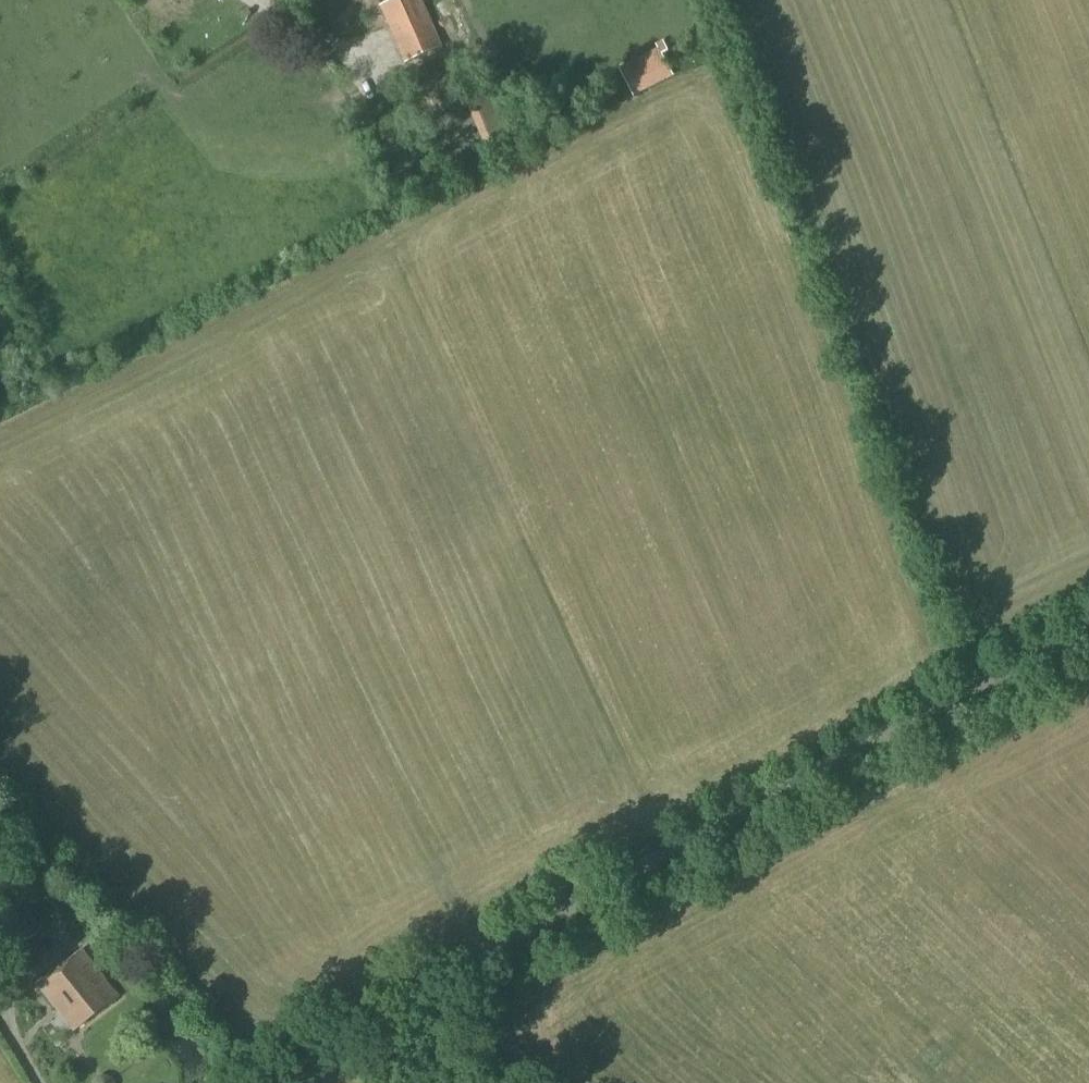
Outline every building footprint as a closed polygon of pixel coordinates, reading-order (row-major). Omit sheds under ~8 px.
[(442,47),(421,0),(392,0),(379,6),(404,63),(442,47)] [(632,96),(673,76),(661,54),(668,50),(664,41),(616,64),(632,96)] [(464,97),(486,150),(512,138),(489,87),(464,97)] [(73,1031),(118,997),(81,949),(36,983),(73,1031)]
